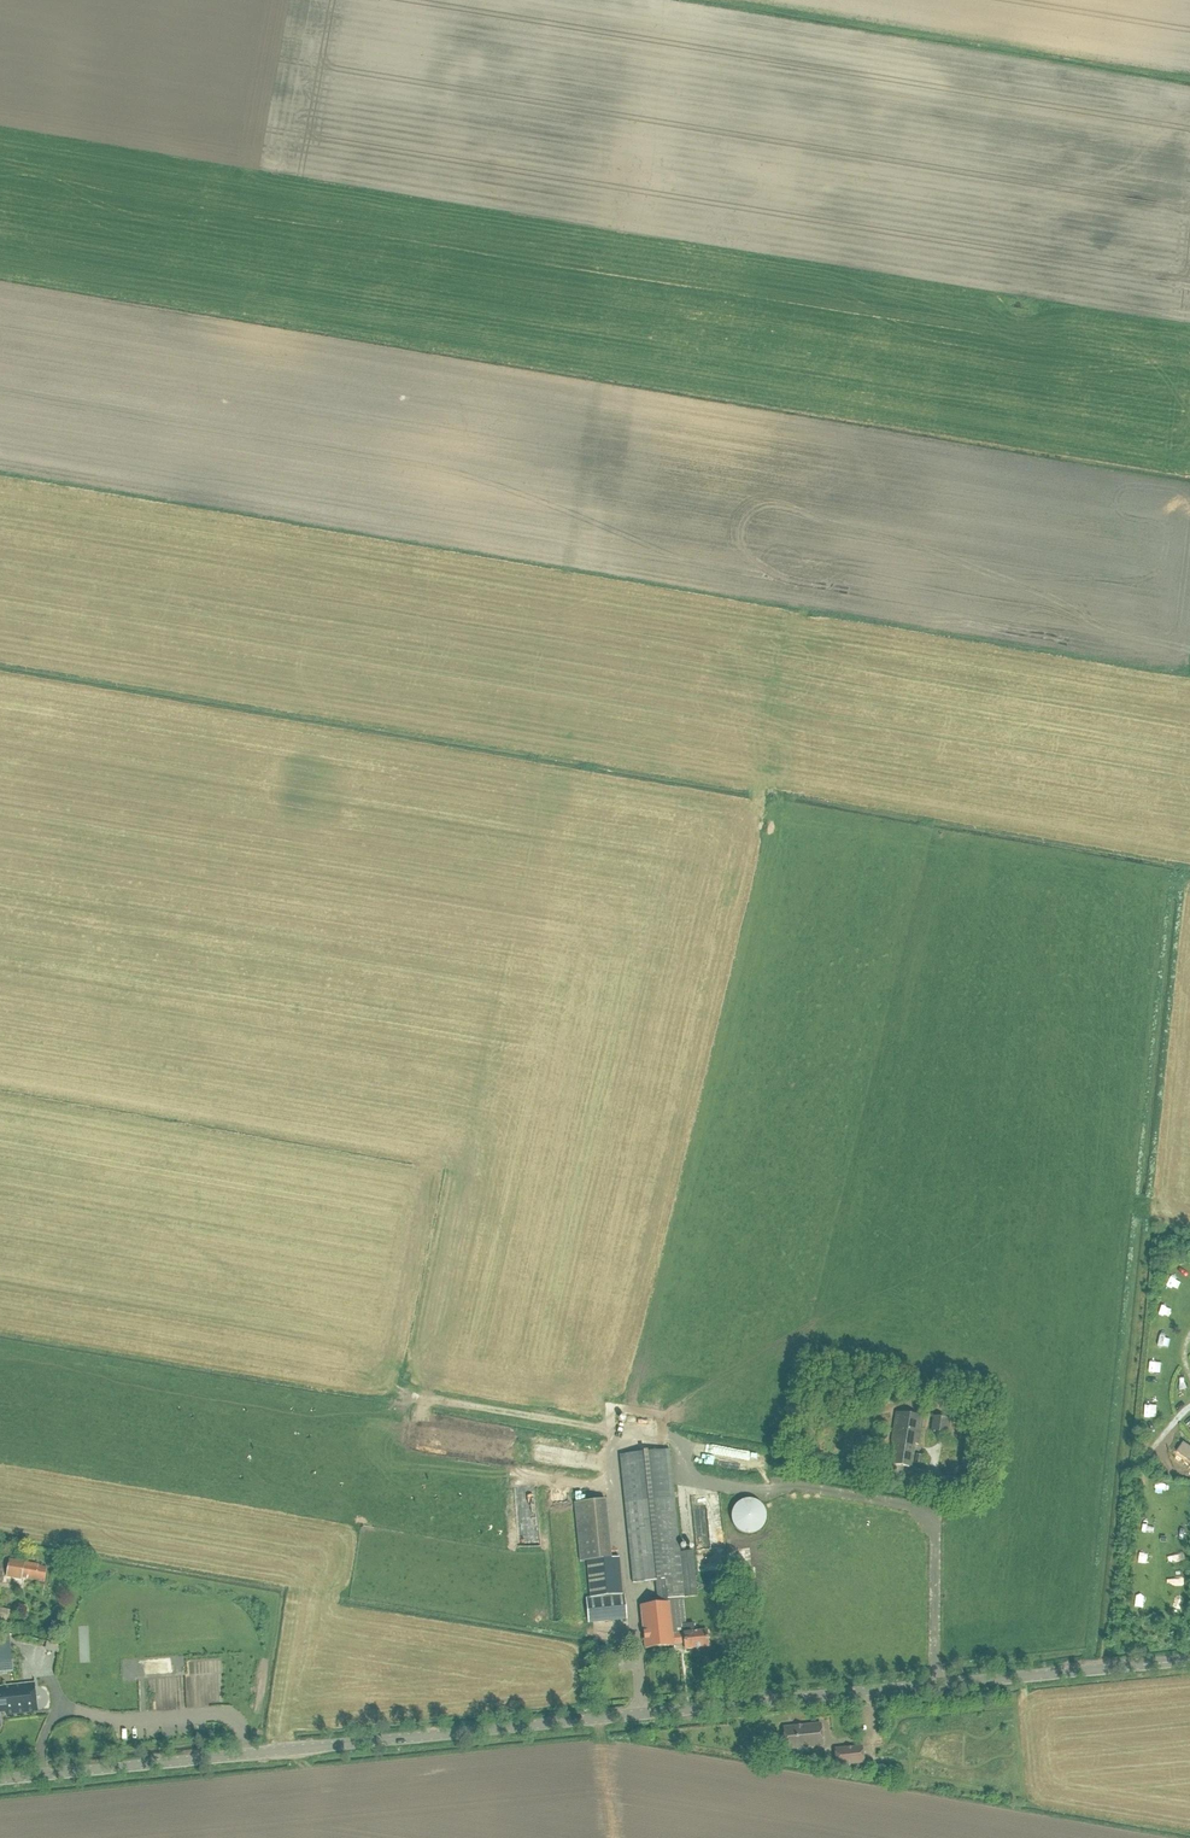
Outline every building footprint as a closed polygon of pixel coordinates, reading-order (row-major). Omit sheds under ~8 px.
[(1161,1298),(1174,1302),(1178,1290),(1166,1286),(1161,1298)] [(912,1468),(915,1445),(919,1445),(923,1417),(896,1413),(890,1450),(894,1451),(892,1465),(912,1468)] [(934,1417),(932,1432),(947,1434),(949,1420),(934,1417)] [(680,1552),(671,1450),(621,1455),(633,1584),(656,1582),(658,1605),(641,1606),(645,1649),(685,1646),(685,1650),(709,1648),(708,1631),(695,1632),(694,1625),(686,1626),(684,1598),(698,1597),(694,1551),(680,1552)] [(932,1451),(932,1471),(942,1471),(942,1463),(939,1463),(939,1451),(932,1451)] [(532,1482),(533,1474),(524,1473),(523,1482),(532,1482)] [(732,1513),(731,1516),(731,1520),(732,1523),(734,1526),(736,1528),(738,1530),(741,1532),(744,1533),(747,1534),(750,1534),(754,1533),(757,1532),(759,1530),(762,1528),(764,1526),(765,1523),(766,1520),(766,1516),(766,1513),(765,1510),(763,1507),(761,1504),(758,1502),(755,1500),(752,1499),(749,1499),(745,1499),(742,1500),(739,1502),(736,1504),(734,1507),(733,1510),(732,1513)] [(581,1562),(587,1561),(590,1599),(587,1599),(588,1624),(627,1620),(625,1595),(623,1595),(620,1558),(612,1559),(606,1500),(576,1503),(581,1562)] [(47,1567),(10,1560),(6,1578),(22,1580),(22,1578),(45,1583),(47,1567)] [(14,1627),(17,1612),(0,1609),(0,1625),(14,1627)] [(0,1644),(0,1675),(13,1673),(10,1643),(0,1644)] [(606,1647),(596,1648),(597,1656),(607,1655),(606,1647)] [(0,1688),(0,1712),(6,1711),(7,1715),(38,1712),(35,1685),(0,1688)] [(37,1696),(39,1706),(46,1704),(43,1695),(37,1696)] [(820,1724),(783,1727),(785,1749),(823,1746),(820,1724)] [(862,1747),(835,1749),(836,1766),(863,1763),(862,1747)]
